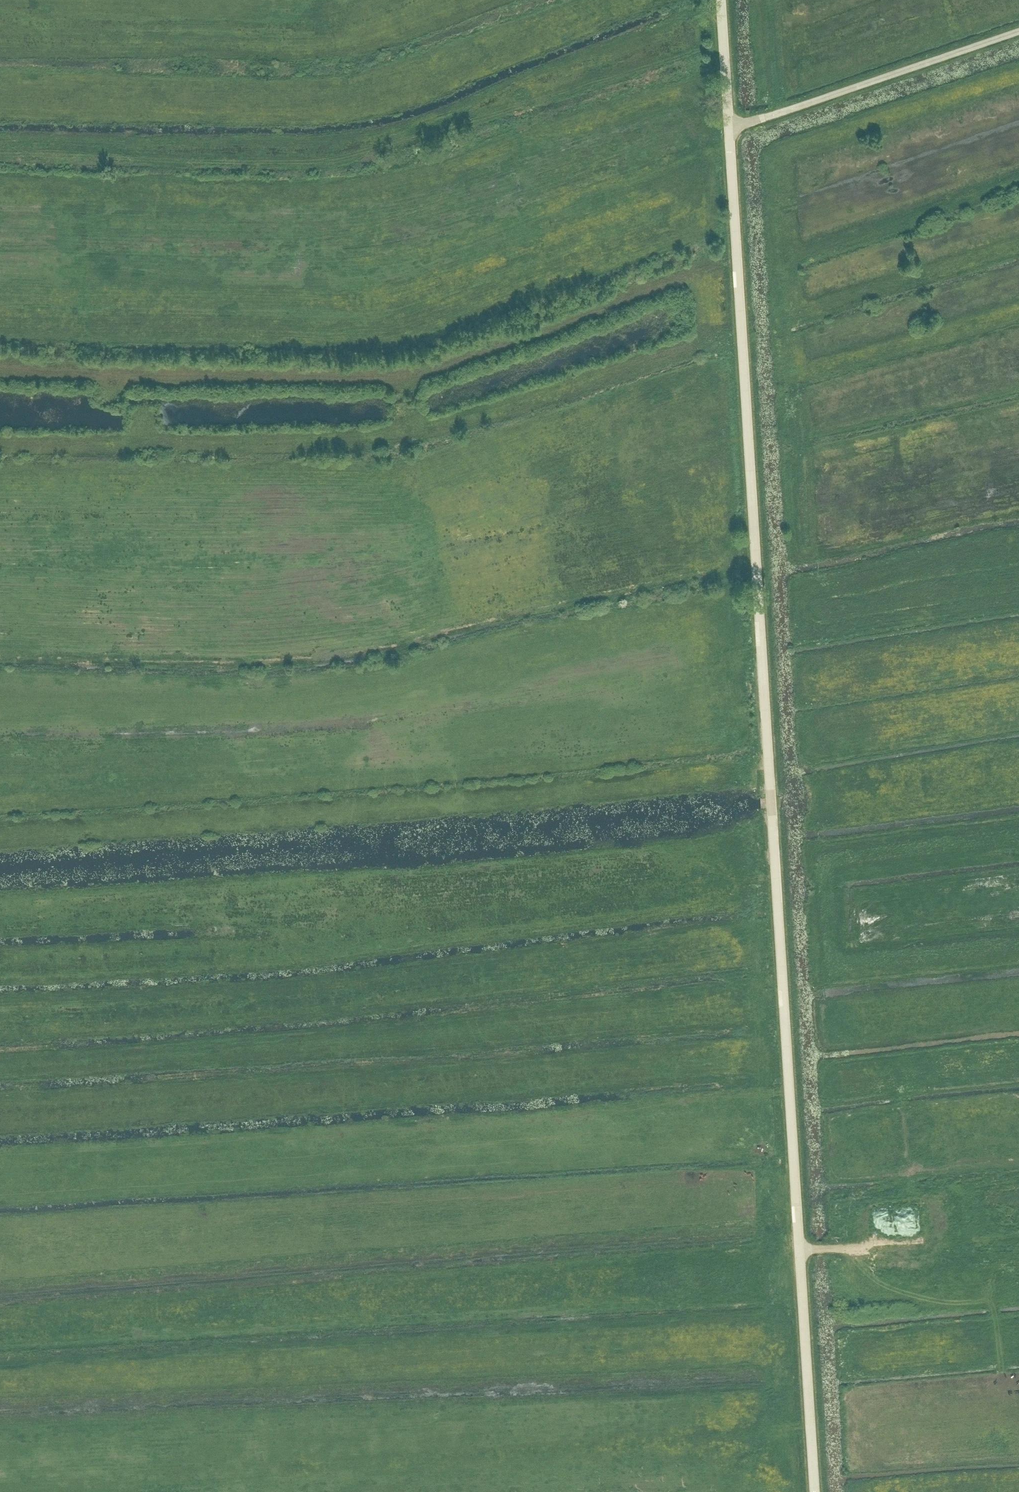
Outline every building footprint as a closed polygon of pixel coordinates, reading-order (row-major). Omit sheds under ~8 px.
[(745,754),(751,762),(760,754),(754,747),(745,754)]
